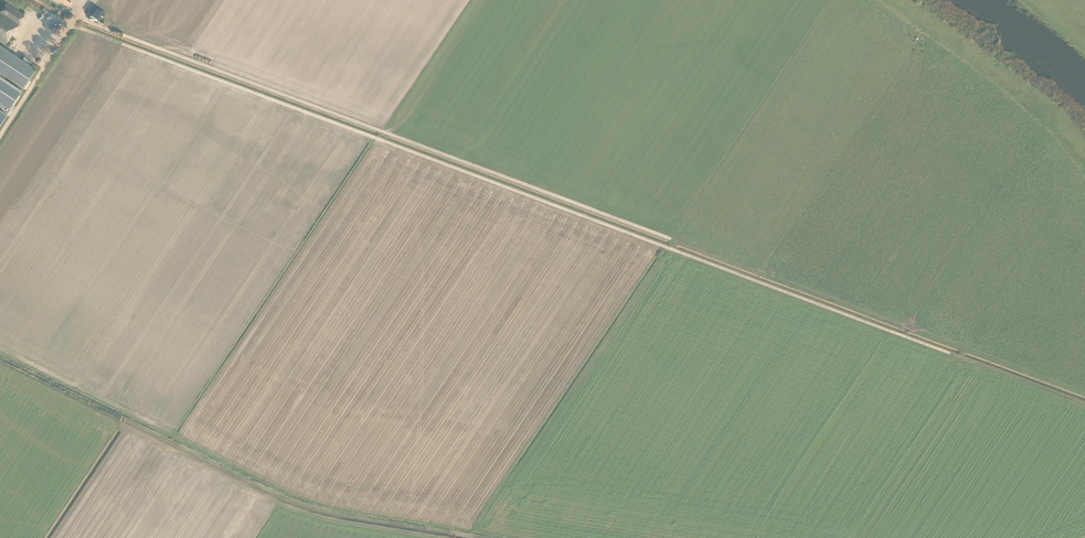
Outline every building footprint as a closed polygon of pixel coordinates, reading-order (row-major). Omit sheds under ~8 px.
[(25,15),(7,3),(0,13),(0,39),(7,43),(25,15)] [(0,45),(0,72),(1,73),(0,74),(0,103),(10,109),(23,90),(4,78),(6,76),(24,88),(37,69),(0,45)]
